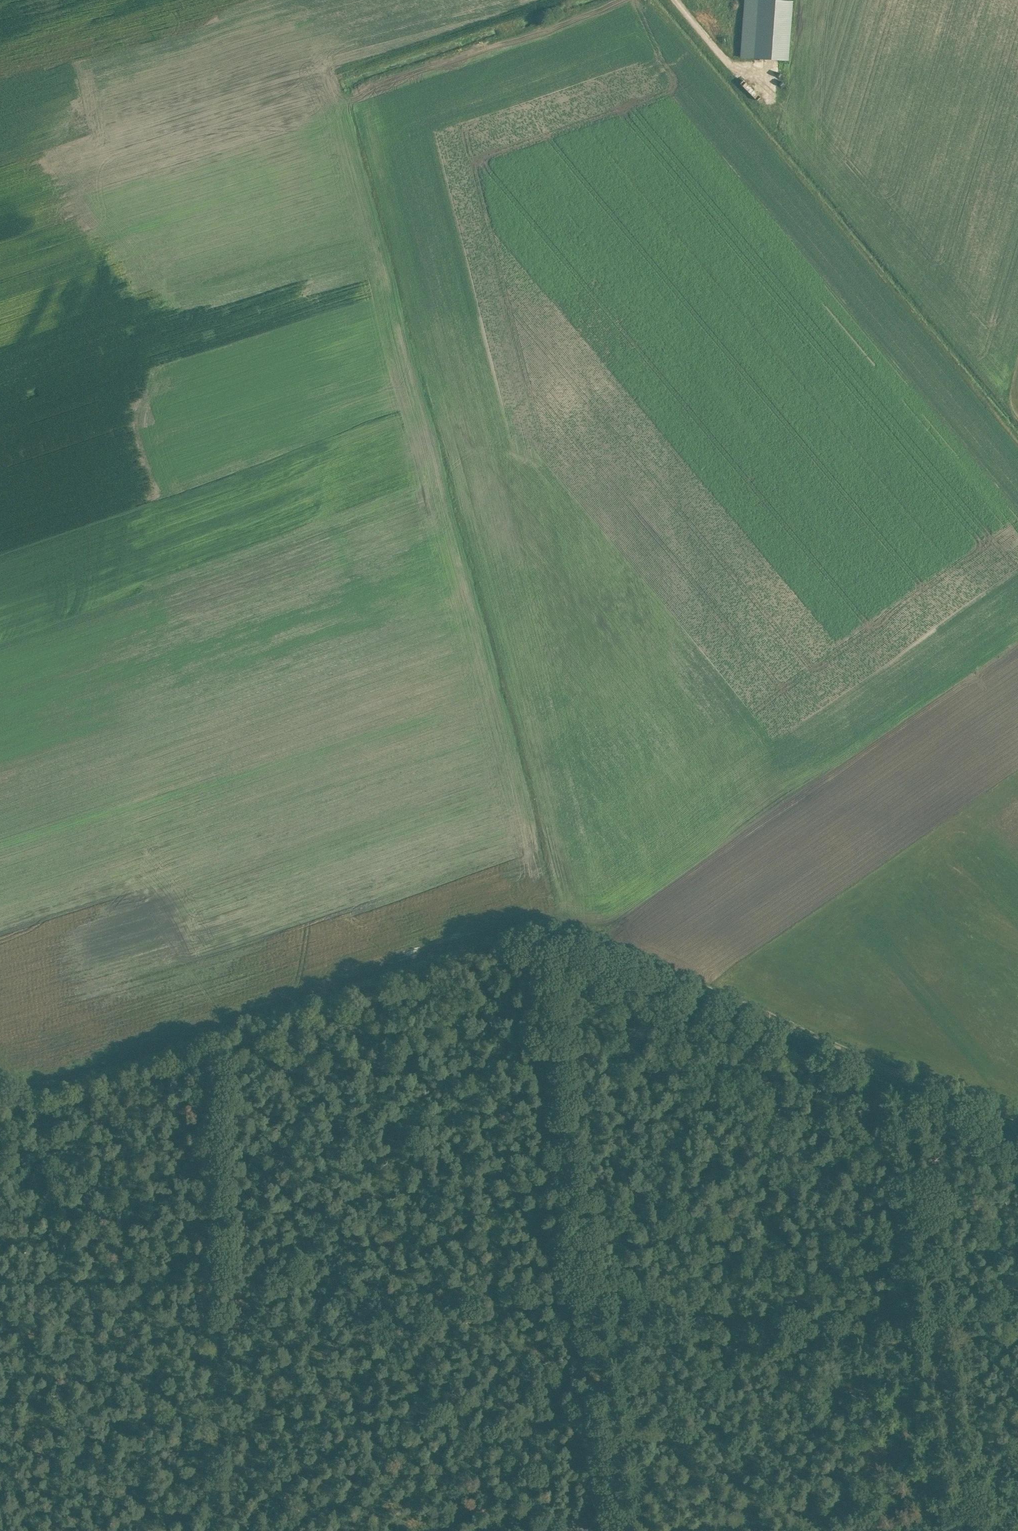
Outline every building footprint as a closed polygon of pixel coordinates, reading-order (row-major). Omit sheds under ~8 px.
[(788,60),(792,0),(786,0),(745,0),(741,57),(788,60)]
